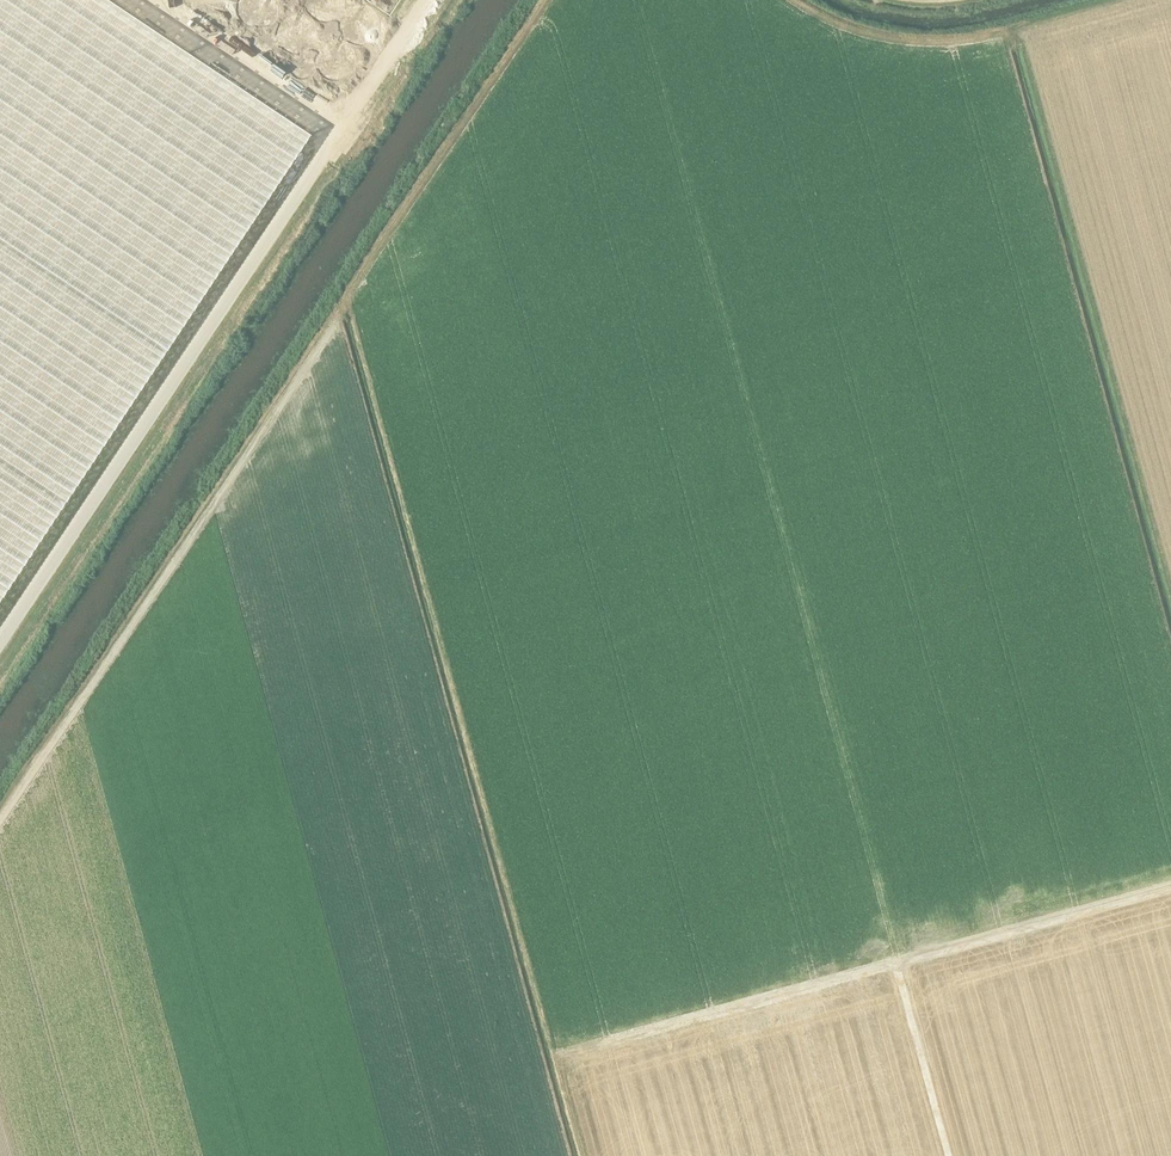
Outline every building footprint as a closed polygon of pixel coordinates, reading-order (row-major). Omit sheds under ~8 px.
[(310,137),(105,0),(0,0),(0,603),(310,137)]
